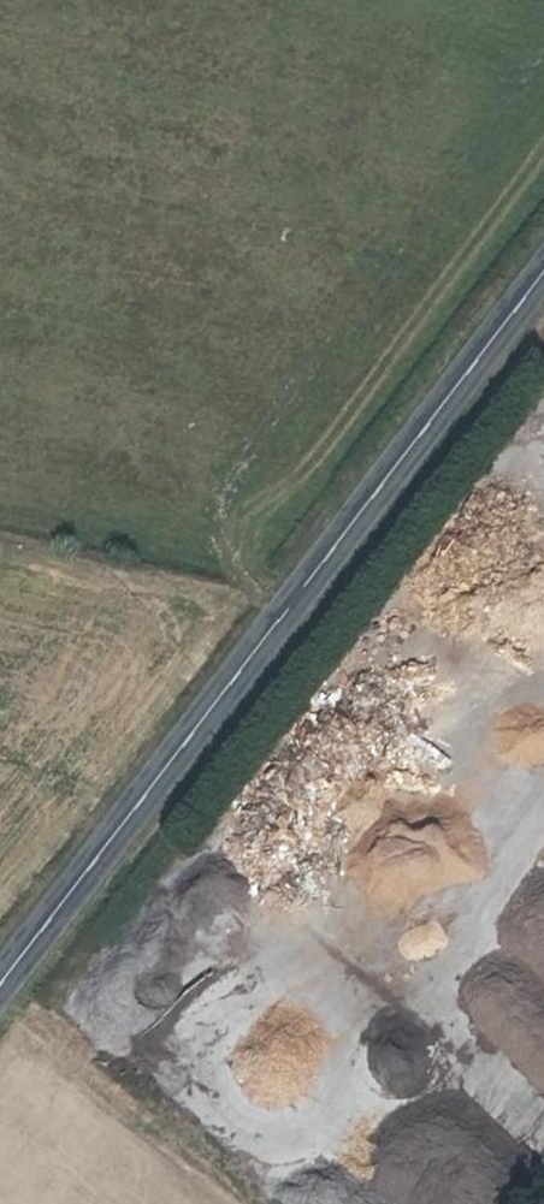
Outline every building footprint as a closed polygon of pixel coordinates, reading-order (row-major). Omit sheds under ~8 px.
[(424,980),(428,925),(371,920),(367,976),(424,980)]
